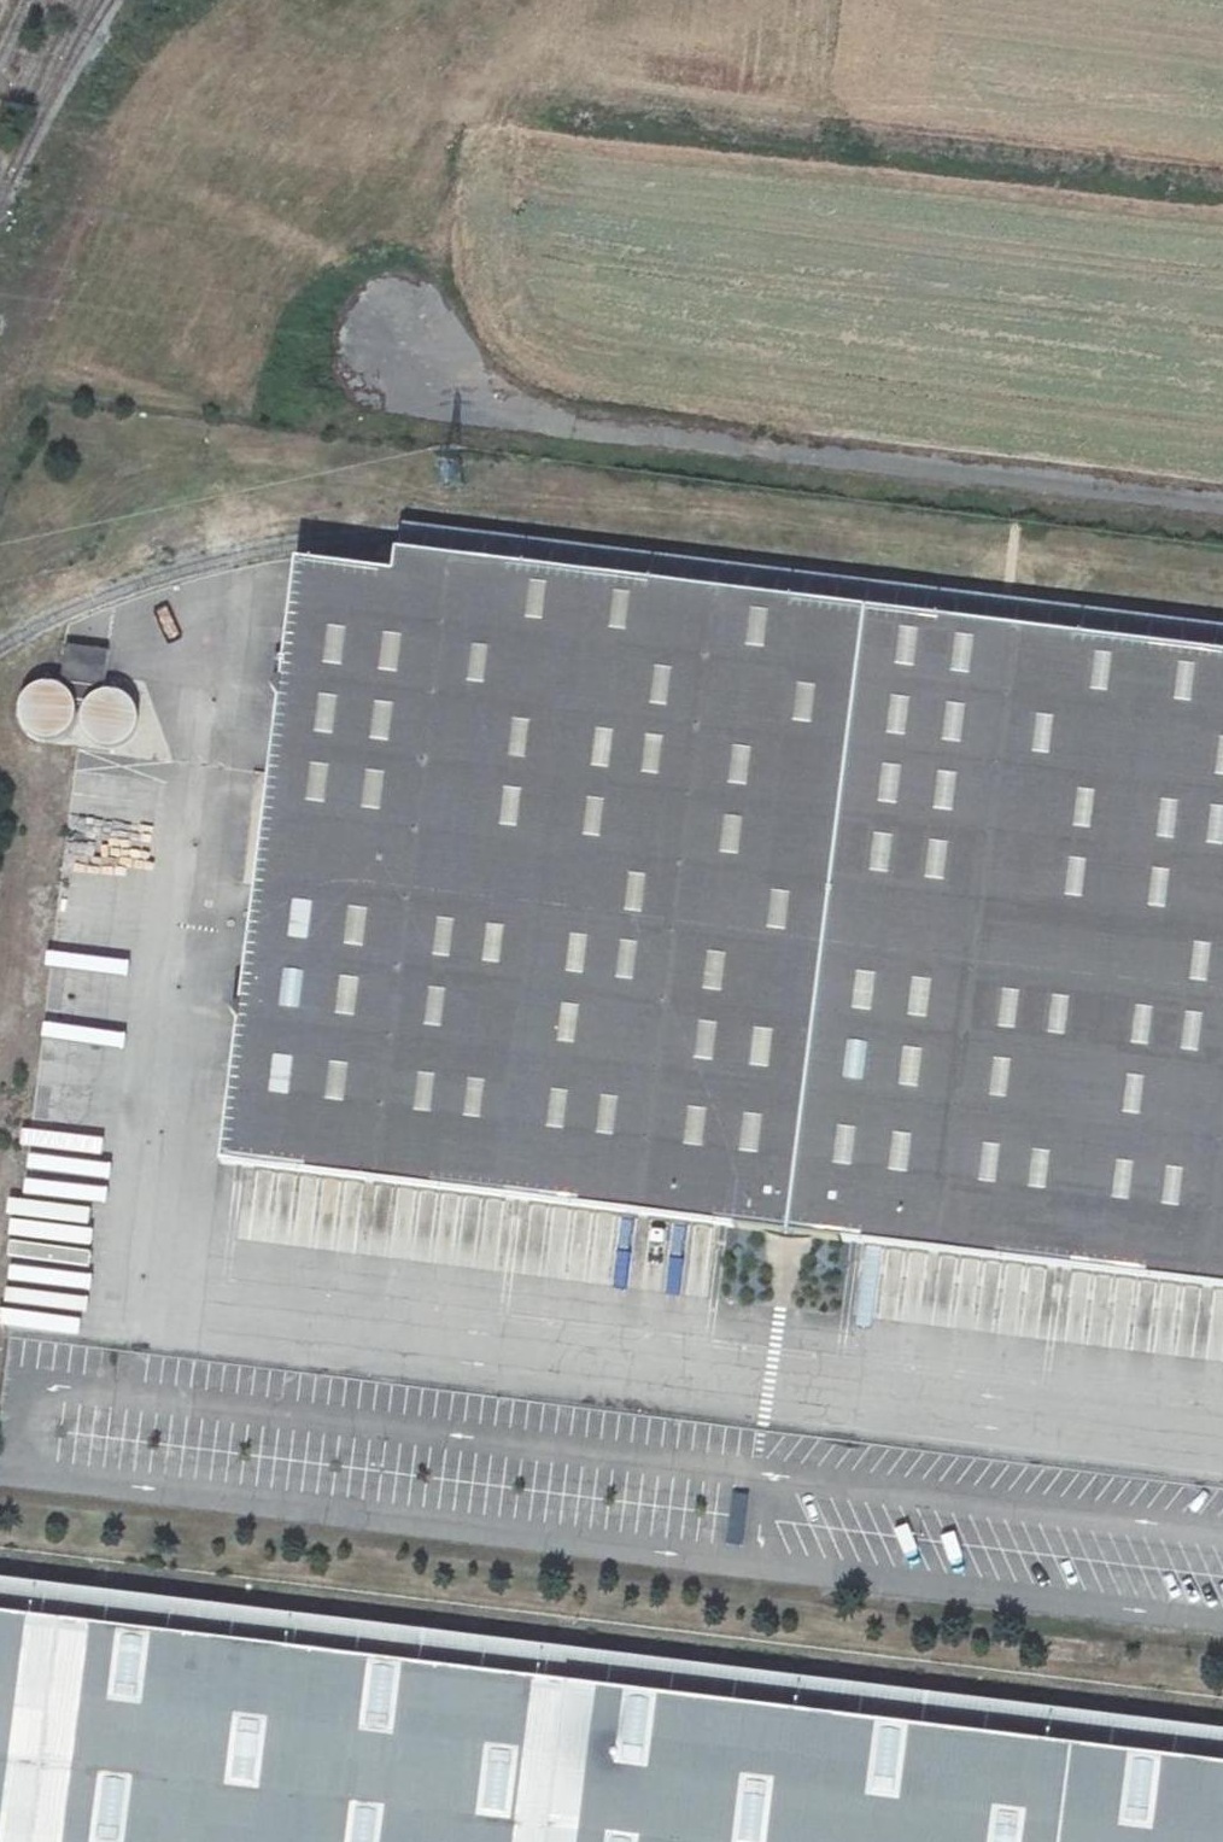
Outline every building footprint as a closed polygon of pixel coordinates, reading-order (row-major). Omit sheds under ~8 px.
[(393,573),(1222,674),(1222,644),(396,545),(393,573)] [(1222,1294),(1222,674),(393,573),(273,559),(199,1170),(1222,1294)] [(66,647),(63,684),(105,687),(108,651),(66,647)] [(47,741),(60,740),(71,733),(77,723),(79,711),(75,699),(66,690),(55,685),(43,686),(32,692),(25,701),(22,713),(25,726),(34,737),(47,741)] [(92,740),(102,747),(114,749),(126,746),(135,738),(141,727),(140,713),(134,701),(122,694),(108,692),(96,698),(88,707),(84,718),(86,730),(92,740)] [(570,1684),(573,1661),(0,1591),(0,1614),(570,1684)] [(570,1684),(0,1614),(0,1841),(1222,1841),(1222,1765),(570,1684)]
